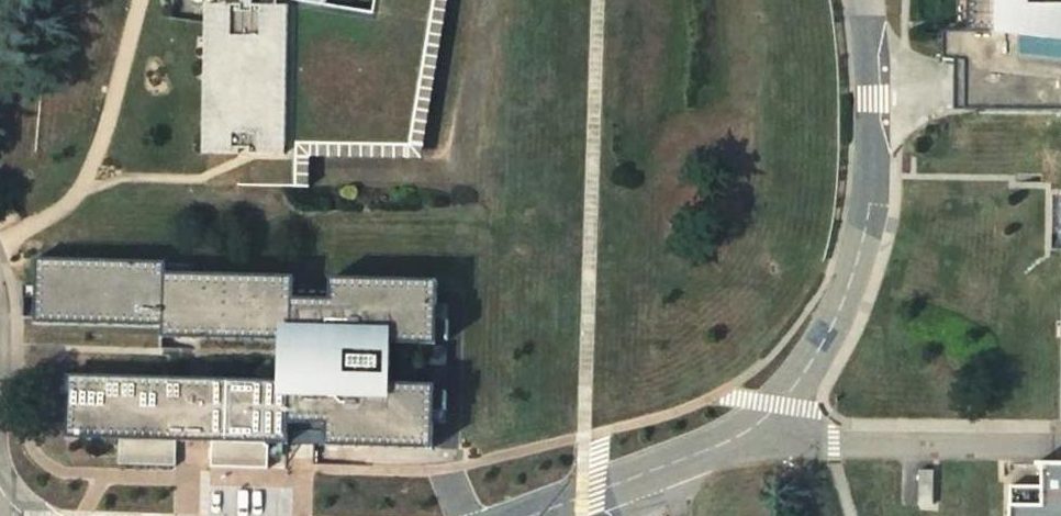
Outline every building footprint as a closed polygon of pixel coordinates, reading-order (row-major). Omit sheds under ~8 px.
[(170,18),(203,25),(201,153),(284,154),(284,143),(407,144),(431,0),(172,0),(170,18)] [(974,37),(951,37),(951,62),(982,67),(982,115),(1060,115),(1060,0),(974,0),(974,37)] [(165,260),(37,257),(35,318),(163,323),(162,334),(289,339),(289,343),(283,345),(279,352),(279,359),(279,367),(282,374),(288,377),(288,382),(69,377),(68,438),(287,442),(287,421),(326,422),(325,445),(433,448),(435,386),(391,384),(392,342),(436,343),(438,280),(330,277),(329,300),(292,300),(292,276),(164,272),(165,260)] [(1039,459),(1039,483),(1007,483),(1007,515),(1060,515),(1060,459),(1039,459)] [(932,505),(933,470),(919,470),(918,505),(932,505)]
